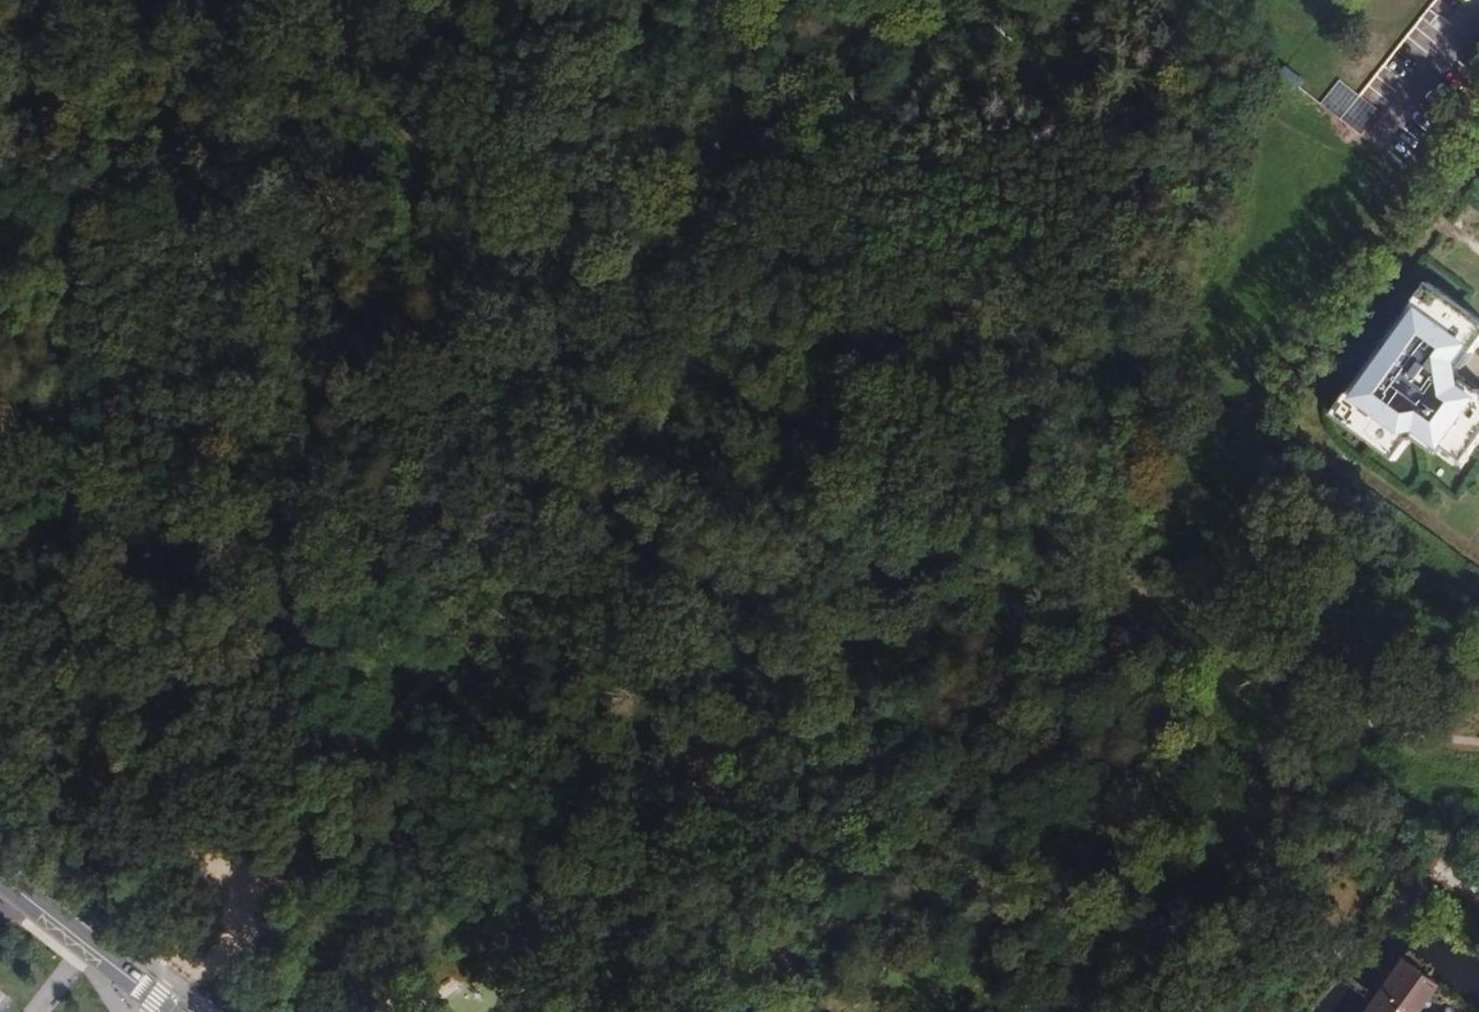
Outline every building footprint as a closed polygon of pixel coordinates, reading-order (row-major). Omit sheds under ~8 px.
[(1274,95),(1390,191),(1478,84),(1478,0),(1353,0),(1274,95)] [(1427,285),(1410,310),(1418,316),(1403,338),(1394,331),(1382,349),(1390,355),(1358,400),(1350,394),(1332,418),(1395,464),(1407,448),(1404,434),(1417,432),(1464,465),(1478,445),(1478,393),(1474,400),(1460,390),(1455,364),(1465,350),(1473,355),(1478,347),(1478,322),(1427,285)] [(1410,310),(1394,331),(1403,338),(1418,316),(1410,310)] [(1382,349),(1350,394),(1358,400),(1390,355),(1382,349)] [(1412,964),(1376,1011),(1419,1011),(1438,985),(1412,964)]
